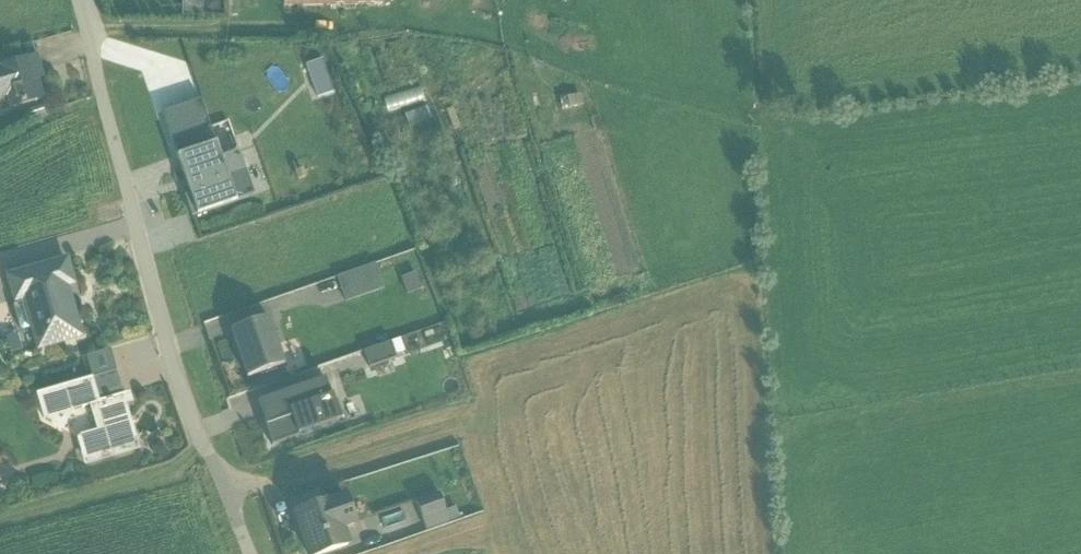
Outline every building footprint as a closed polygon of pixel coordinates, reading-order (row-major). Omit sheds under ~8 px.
[(51,98),(39,52),(0,62),(0,112),(51,98)] [(341,105),(359,98),(346,62),(328,68),(341,105)] [(405,115),(443,103),(438,90),(401,102),(405,115)] [(426,133),(451,128),(447,111),(422,117),(426,133)] [(218,140),(174,154),(194,215),(255,195),(241,149),(223,155),(218,140)] [(75,282),(67,253),(5,270),(13,301),(22,298),(36,347),(81,335),(67,284),(75,282)] [(0,270),(0,306),(9,304),(2,270),(0,270)] [(290,326),(405,295),(399,270),(283,301),(290,326)] [(246,376),(286,363),(270,314),(230,327),(246,376)] [(388,375),(418,362),(411,347),(382,360),(388,375)] [(83,456),(136,443),(117,370),(37,390),(44,419),(71,412),(83,456)] [(273,442),(341,417),(326,375),(258,400),(273,442)] [(308,553),(325,553),(349,545),(342,526),(357,520),(347,491),(293,510),(308,553)] [(452,534),(471,523),(452,492),(433,503),(452,534)] [(411,513),(418,533),(437,526),(430,506),(411,513)]
